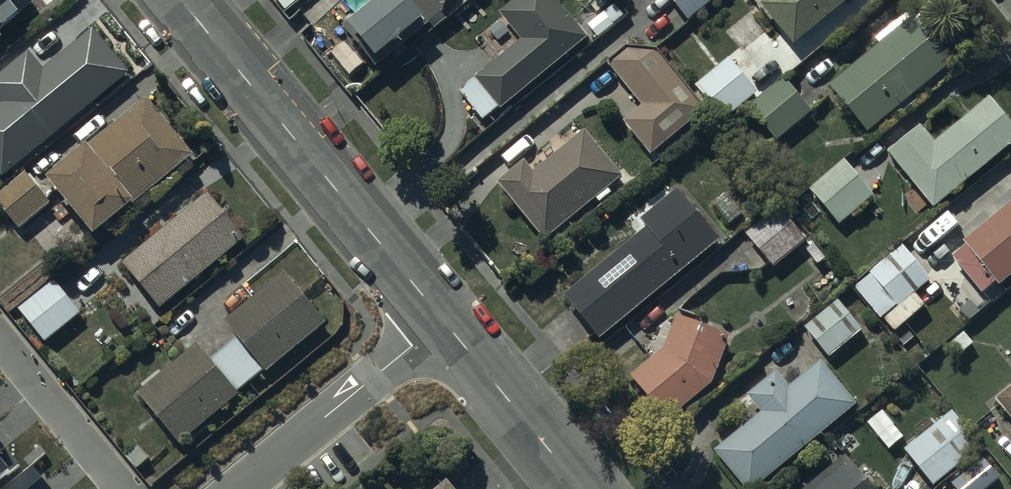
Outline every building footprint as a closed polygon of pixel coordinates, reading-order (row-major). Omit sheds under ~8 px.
[(4,37),(1,34),(20,19),(19,18),(34,6),(29,0),(0,0),(0,40),(4,37)] [(447,0),(379,0),(346,27),(377,64),(418,29),(422,33),(441,16),(447,0)] [(588,40),(564,10),(556,0),(518,0),(499,15),(522,44),(476,81),(499,109),(501,111),(546,74),(588,40)] [(690,22),(718,0),(672,0),(690,22)] [(795,50),(856,0),(770,0),(761,7),(795,50)] [(832,89),(870,135),(957,65),(920,18),(832,89)] [(3,179),(128,76),(93,33),(43,73),(29,55),(0,79),(0,103),(2,105),(0,107),(0,176),(3,179)] [(658,53),(632,50),(610,68),(622,83),(643,109),(624,125),(650,158),(706,112),(658,53)] [(758,94),(731,61),(698,87),(725,120),(758,94)] [(776,144),(813,115),(784,79),(747,109),(776,144)] [(499,109),(476,81),(459,94),(483,123),(499,109)] [(933,211),(966,185),(1010,148),(1010,125),(990,100),(934,146),(920,129),(888,155),(933,211)] [(146,101),(46,184),(93,242),(193,159),(146,101)] [(510,195),(548,243),(574,222),(626,180),(588,133),(535,175),(526,163),(500,183),(510,195)] [(876,195),(846,161),(811,192),(842,226),(876,195)] [(0,197),(0,208),(19,231),(51,206),(26,176),(0,197)] [(600,342),(718,244),(676,193),(640,222),(647,230),(564,298),(600,342)] [(206,198),(121,267),(159,312),(243,241),(206,198)] [(966,245),(1002,289),(1010,281),(1010,207),(966,245)] [(780,210),(747,237),(773,270),(806,243),(780,210)] [(903,250),(855,290),(882,322),(930,282),(903,250)] [(198,349),(139,396),(179,447),(239,399),(237,396),(265,373),(266,375),(327,326),(286,276),(225,324),(239,341),(210,364),(198,349)] [(55,282),(18,311),(45,345),(82,316),(55,282)] [(805,330),(829,359),(863,332),(838,302),(805,330)] [(667,349),(631,381),(668,423),(712,385),(729,339),(678,320),(667,349)] [(762,415),(714,454),(744,488),(758,488),(858,405),(823,364),(790,392),(776,375),(748,398),(762,415)] [(996,401),(1010,420),(1010,389),(996,401)] [(983,448),(954,412),(904,452),(933,488),(983,448)] [(19,464),(0,441),(0,479),(19,464)] [(807,488),(874,488),(846,456),(807,488)] [(984,460),(953,486),(955,488),(990,488),(1001,481),(984,460)] [(3,488),(50,488),(32,466),(3,488)]
